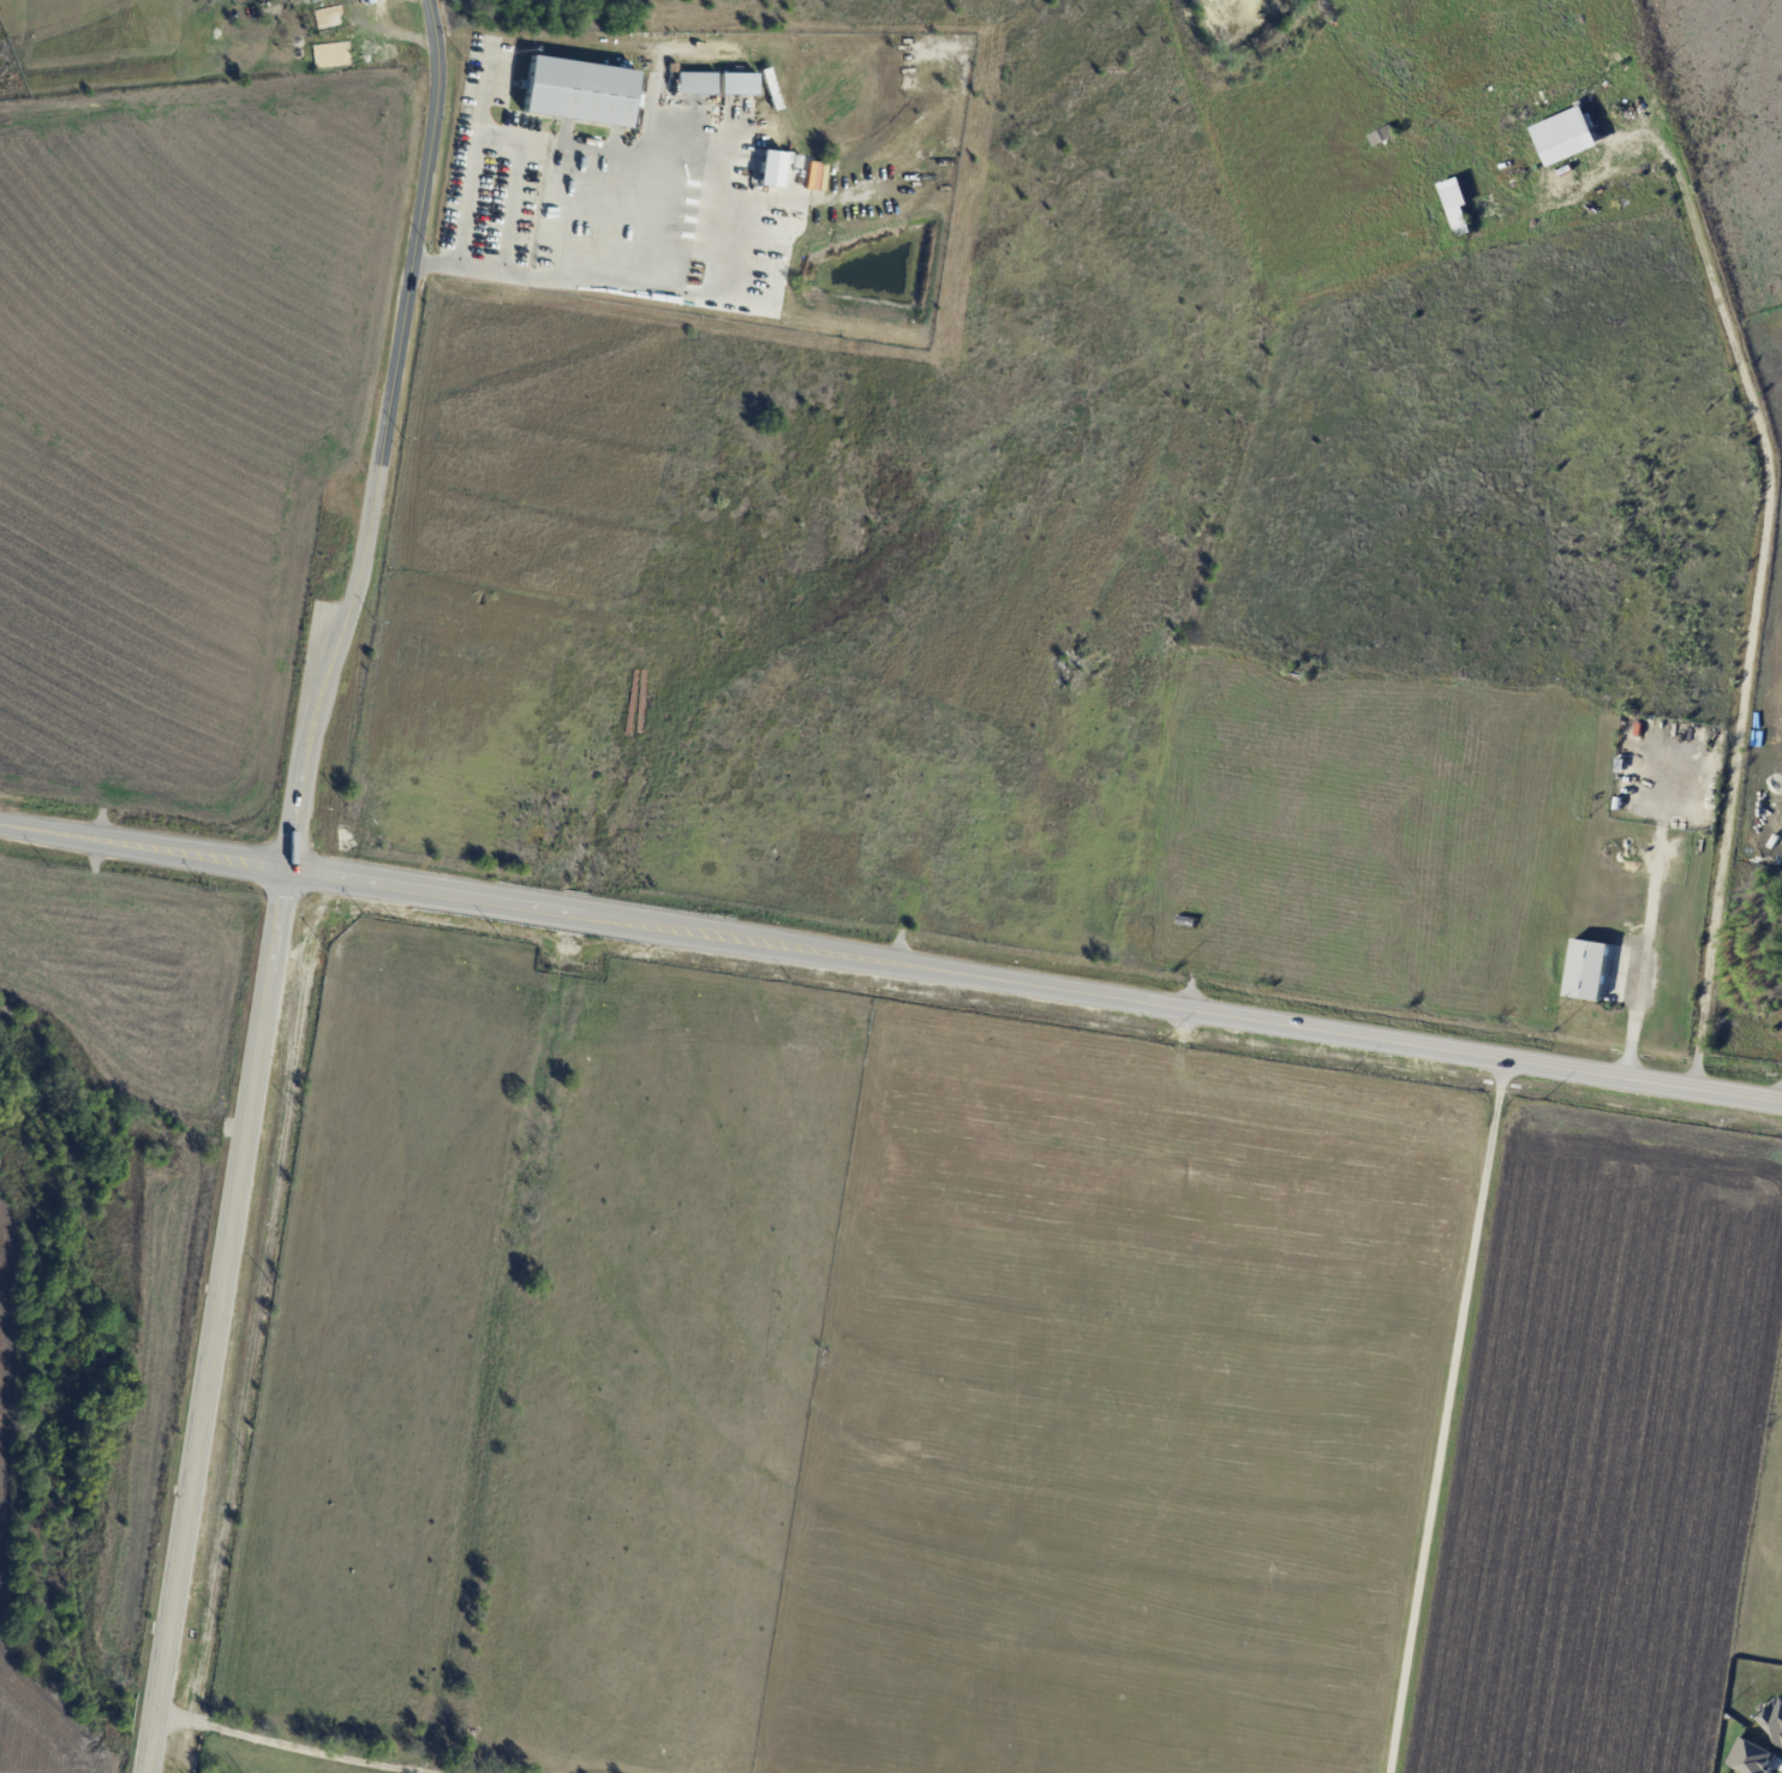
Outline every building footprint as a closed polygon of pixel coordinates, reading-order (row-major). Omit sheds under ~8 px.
[(628,127),(636,70),(530,55),(522,112),(628,127)] [(715,72),(676,71),(676,93),(714,94),(715,72)] [(755,94),(755,72),(720,72),(720,94),(755,94)] [(1548,165),(1599,145),(1584,105),(1532,124),(1548,165)] [(758,185),(780,187),(783,151),(761,150),(758,185)] [(1463,204),(1467,203),(1459,176),(1439,182),(1456,236),(1471,231),(1463,204)] [(1609,942),(1572,938),(1566,995),(1603,999),(1609,942)] [(1780,1694),(1756,1714),(1781,1745),(1781,1697),(1780,1694)] [(1778,1752),(1739,1735),(1727,1763),(1750,1772),(1769,1772),(1778,1752)]
